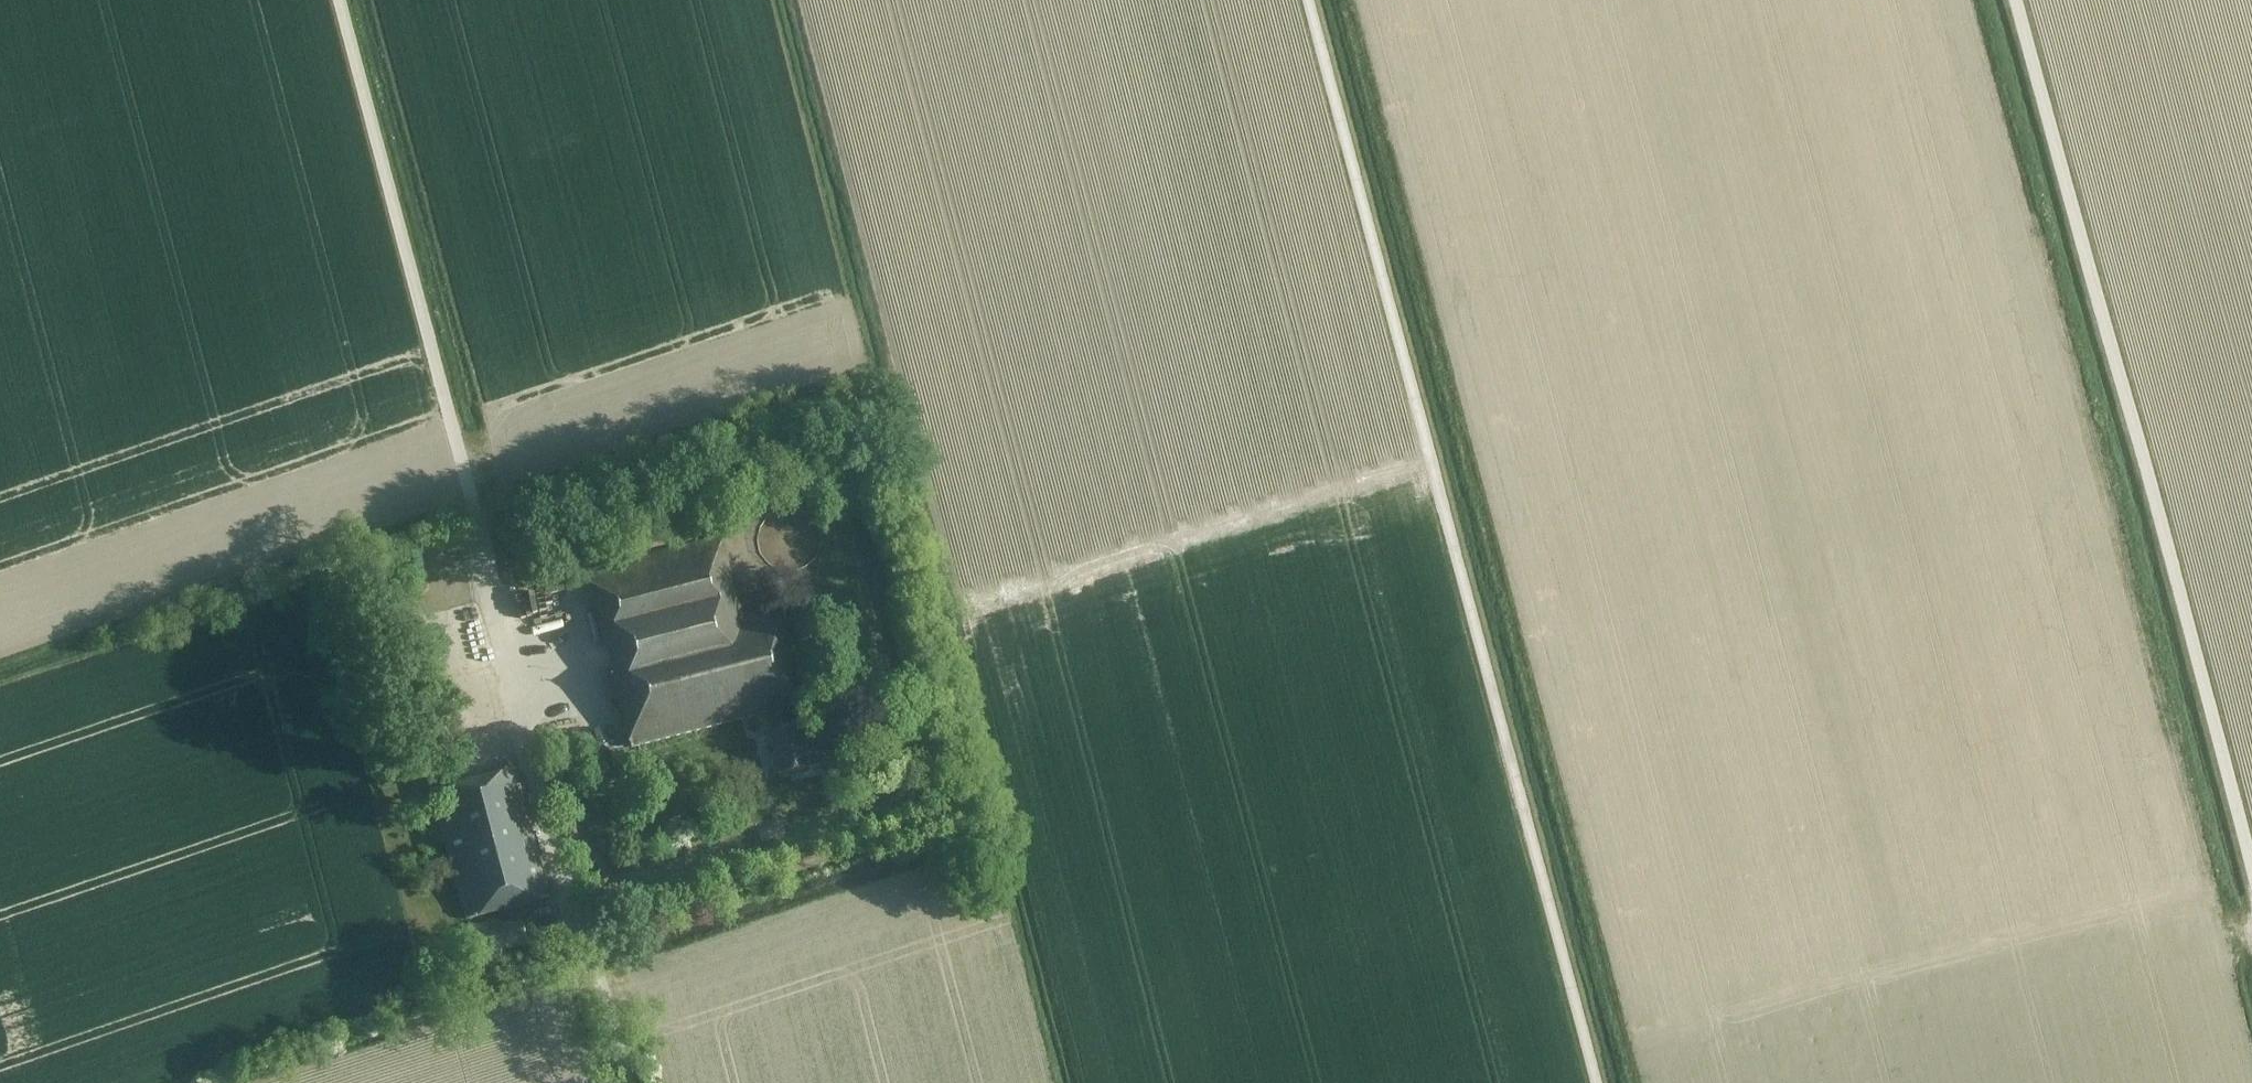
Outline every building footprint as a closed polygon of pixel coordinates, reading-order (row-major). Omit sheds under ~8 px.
[(779,774),(832,761),(826,730),(804,736),(800,723),(794,724),(790,705),(806,701),(782,610),(745,621),(721,538),(586,571),(633,747),(770,710),(774,729),(768,730),(779,774)] [(804,641),(819,637),(814,614),(799,617),(804,641)] [(550,897),(516,767),(433,789),(467,918),(550,897)] [(525,943),(519,918),(499,923),(498,919),(470,927),(478,959),(502,953),(501,949),(525,943)]
